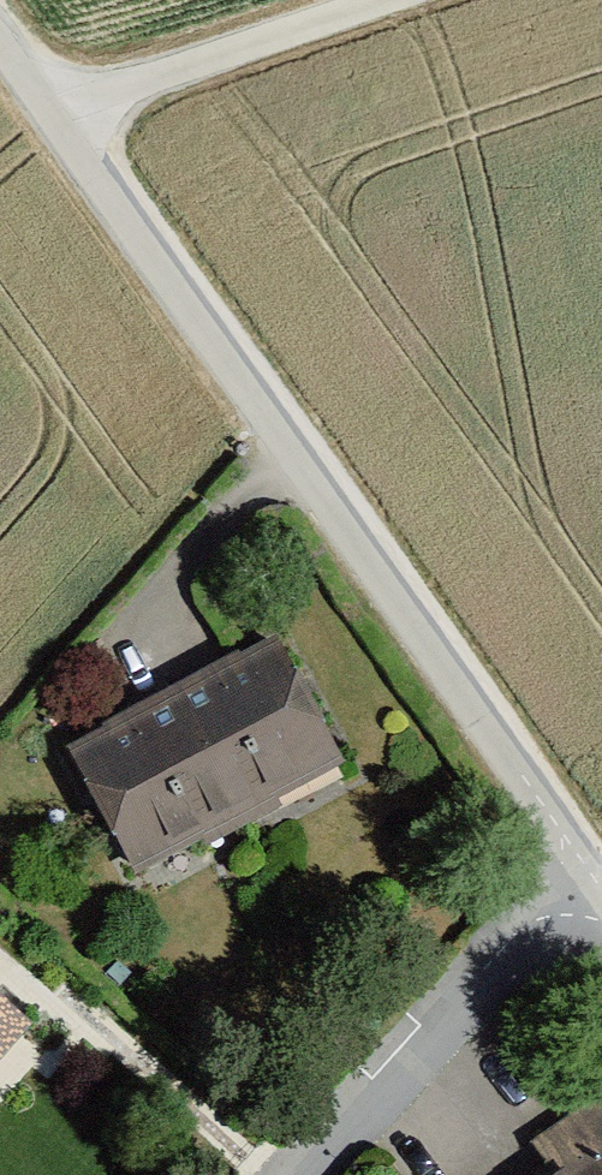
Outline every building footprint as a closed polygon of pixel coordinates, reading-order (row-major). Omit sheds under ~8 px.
[(325,795),(260,671),(47,781),(112,906),(325,795)] [(0,1020),(0,1055),(17,1035),(0,1020)] [(586,1161),(566,1174),(596,1174),(586,1161)]
